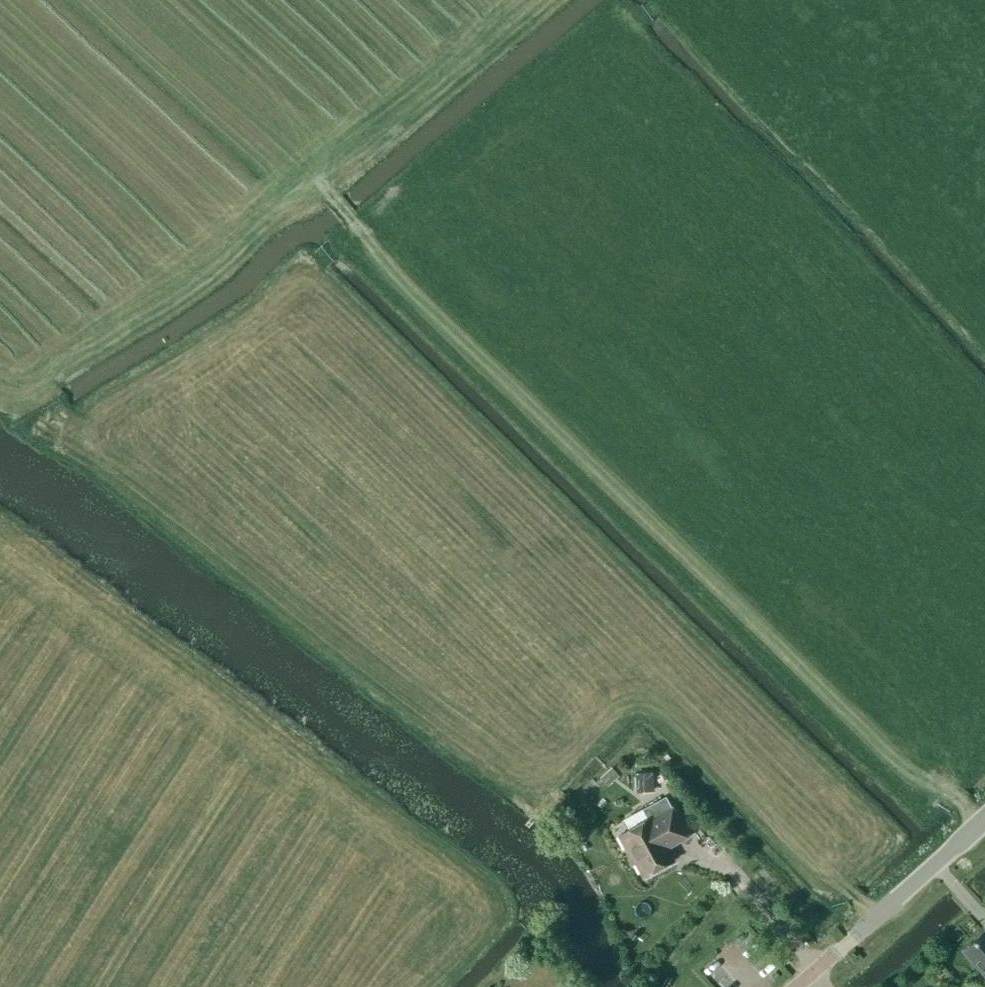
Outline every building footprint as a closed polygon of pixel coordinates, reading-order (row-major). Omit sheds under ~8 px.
[(652,771),(635,772),(636,792),(654,791),(652,771)] [(648,820),(618,836),(633,863),(635,862),(643,877),(673,861),(667,849),(688,838),(666,797),(642,810),(648,820)] [(984,930),(961,951),(984,977),(984,930)] [(713,973),(728,986),(747,986),(721,964),(713,973)]
